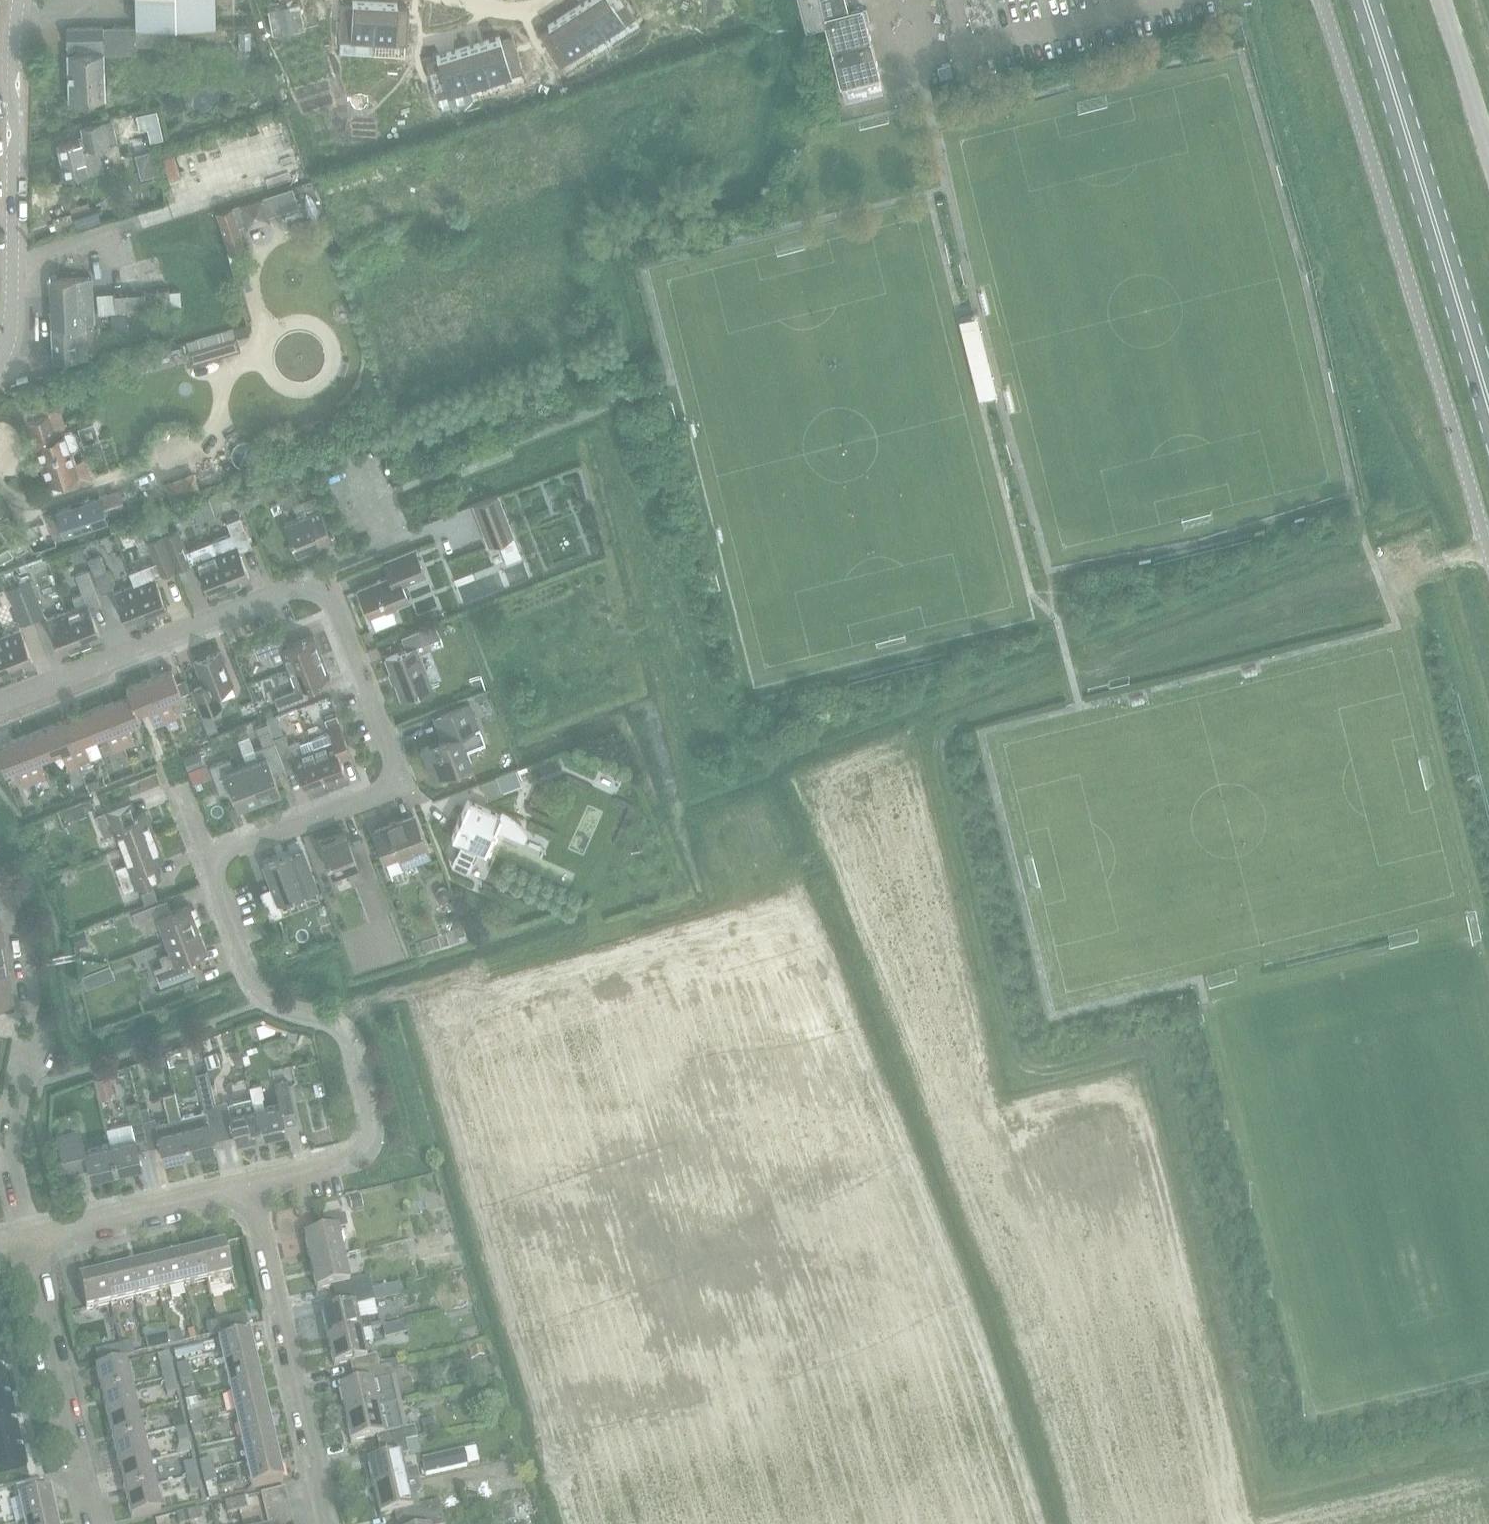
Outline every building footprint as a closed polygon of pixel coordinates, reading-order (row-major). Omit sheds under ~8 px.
[(132,26),(68,27),(68,63),(103,63),(103,51),(132,51),(132,45),(176,44),(176,24),(214,24),(213,0),(135,0),(136,25),(132,26)] [(340,3),(338,39),(372,41),(374,1),(351,0),(351,4),(340,3)] [(584,1),(606,34),(635,15),(625,0),(586,0),(584,1)] [(806,30),(824,25),(822,18),(824,17),(820,0),(799,0),(806,30)] [(824,25),(840,87),(881,77),(863,9),(849,12),(846,0),(820,0),(824,17),(822,18),(824,25)] [(374,1),(372,41),(406,42),(408,7),(396,6),(396,3),(374,1)] [(584,1),(566,13),(588,46),(606,34),(584,1)] [(550,28),(539,35),(559,64),(588,46),(566,13),(548,25),(550,28)] [(499,36),(478,42),(489,80),(522,70),(512,36),(500,39),(499,36)] [(478,42),(457,49),(468,86),(489,80),(478,42)] [(437,59),(425,62),(436,96),(468,86),(457,49),(436,55),(437,59)] [(103,63),(68,63),(69,99),(94,99),(94,106),(103,106),(103,63)] [(162,138),(156,110),(136,115),(139,129),(147,127),(150,140),(162,138)] [(65,178),(97,170),(98,170),(93,148),(110,144),(104,121),(81,126),(83,136),(57,142),(65,178)] [(142,153),(147,171),(159,168),(157,159),(155,160),(153,150),(142,153)] [(261,195),(216,210),(229,252),(244,247),(237,224),(245,222),(246,226),(269,218),(267,214),(261,195)] [(75,227),(98,220),(94,207),(71,215),(75,227)] [(75,323),(92,322),(90,276),(49,278),(53,360),(77,358),(75,323)] [(98,314),(171,308),(169,287),(145,289),(145,290),(96,294),(98,314)] [(246,324),(186,341),(191,361),(238,348),(235,337),(249,333),(246,324)] [(44,402),(23,409),(42,470),(38,472),(41,483),(46,481),(46,482),(77,472),(73,460),(69,447),(74,446),(76,441),(73,432),(69,430),(66,431),(62,421),(60,421),(57,410),(48,413),(44,402)] [(512,534),(497,494),(473,504),(488,543),(512,534)] [(59,516),(50,519),(55,537),(108,519),(100,496),(57,510),(59,516)] [(295,516),(281,522),(293,552),(316,543),(329,538),(326,529),(313,496),(290,504),(295,516)] [(210,542),(228,589),(248,581),(238,552),(250,548),(239,518),(225,523),(230,535),(210,542)] [(173,569),(194,561),(207,596),(228,589),(210,542),(184,552),(176,530),(161,536),(173,569)] [(133,583),(146,618),(166,611),(152,576),(173,569),(161,536),(146,541),(154,561),(129,571),(134,583),(133,583)] [(393,623),(388,610),(407,603),(401,587),(423,578),(413,551),(381,563),(388,579),(357,591),(372,631),(373,631),(393,623)] [(100,592),(111,587),(98,554),(87,558),(100,592)] [(65,611),(78,645),(98,637),(88,610),(98,606),(84,570),(72,575),(80,594),(69,598),(73,608),(65,611)] [(17,585),(30,619),(41,615),(28,581),(17,585)] [(146,618),(133,583),(112,592),(126,627),(146,618)] [(30,619),(17,585),(5,590),(18,624),(30,619)] [(78,645),(65,611),(44,619),(57,653),(78,645)] [(434,627),(401,640),(406,652),(384,661),(400,702),(431,690),(415,650),(439,640),(434,627)] [(10,672),(31,664),(18,629),(0,636),(0,645),(10,672)] [(271,662),(282,658),(286,668),(321,655),(313,635),(287,645),(283,633),(252,645),(257,656),(267,652),(271,662)] [(0,645),(0,675),(10,672),(0,645)] [(221,704),(215,689),(232,682),(219,649),(194,659),(203,683),(190,688),(200,713),(221,704)] [(321,655),(286,668),(294,688),(273,696),(277,707),(307,696),(303,685),(328,675),(321,655)] [(148,678),(164,720),(176,715),(169,698),(180,694),(171,669),(148,678)] [(125,686),(138,719),(139,718),(137,711),(147,707),(153,724),(164,720),(148,678),(125,686)] [(138,719),(125,686),(125,687),(128,695),(106,703),(123,745),(134,741),(127,723),(138,719)] [(123,745),(106,703),(84,712),(94,737),(105,732),(112,749),(123,745)] [(466,752),(484,745),(468,707),(441,718),(449,739),(421,750),(433,780),(471,765),(466,752)] [(62,720),(79,762),(89,758),(82,741),(94,737),(84,712),(62,720)] [(335,713),(324,717),(329,731),(308,738),(312,747),(325,781),(346,773),(336,747),(346,743),(335,713)] [(40,728),(50,754),(60,750),(67,767),(79,762),(62,720),(40,728)] [(17,737),(34,780),(45,776),(38,758),(50,754),(40,728),(17,737)] [(287,743),(283,733),(272,737),(274,740),(284,767),(295,763),(304,789),(325,781),(312,747),(302,751),(297,739),(287,743)] [(17,737),(0,744),(0,762),(4,772),(15,767),(22,784),(34,780),(17,737)] [(284,767),(274,740),(253,748),(257,758),(244,763),(258,798),(280,790),(273,771),(284,767)] [(203,763),(199,751),(182,757),(187,769),(203,763)] [(258,798),(244,763),(232,768),(228,757),(208,765),(219,792),(232,788),(239,805),(258,798)] [(203,764),(187,770),(192,783),(207,778),(203,764)] [(503,792),(498,782),(497,778),(480,785),(485,799),(503,792)] [(114,832),(120,847),(154,834),(145,810),(135,814),(130,800),(95,814),(103,836),(114,832)] [(451,835),(489,852),(497,833),(493,831),(500,814),(467,800),(451,835)] [(80,801),(68,806),(73,818),(86,813),(80,801)] [(384,859),(389,873),(402,868),(401,865),(428,855),(412,816),(373,830),(384,859)] [(351,883),(375,874),(361,839),(348,843),(344,833),(320,842),(332,873),(345,868),(351,883)] [(154,834),(120,847),(126,863),(115,867),(124,890),(151,880),(145,865),(163,858),(154,834)] [(303,893),(316,888),(302,851),(290,855),(289,853),(263,863),(277,901),(302,891),(303,893)] [(140,892),(145,903),(157,898),(153,888),(140,892)] [(165,939),(197,926),(189,905),(170,912),(165,899),(131,912),(136,925),(146,921),(149,930),(160,926),(165,939)] [(197,926),(165,939),(170,951),(158,955),(162,965),(153,968),(158,981),(178,973),(191,968),(186,955),(206,948),(197,926)] [(84,929),(73,933),(77,947),(88,943),(84,929)] [(833,948),(795,960),(803,985),(821,979),(825,991),(845,984),(833,948)] [(9,979),(5,957),(0,958),(0,981),(9,979)] [(110,965),(82,975),(87,987),(115,977),(110,965)] [(774,966),(735,978),(746,1015),(768,1008),(764,996),(782,991),(774,966)] [(0,981),(0,1005),(12,1003),(9,979),(0,981)] [(643,1006),(603,1019),(611,1043),(629,1038),(633,1050),(654,1043),(643,1006)] [(582,1026),(544,1037),(555,1074),(576,1068),(572,1056),(589,1050),(582,1026)] [(501,1040),(460,1053),(471,1088),(494,1080),(491,1069),(509,1063),(501,1040)] [(235,1064),(244,1062),(240,1048),(231,1051),(235,1064)] [(838,1124),(874,1114),(868,1092),(845,1099),(835,1067),(822,1071),(838,1124)] [(100,1099),(114,1096),(109,1075),(96,1079),(100,1099)] [(260,1084),(249,1086),(252,1098),(261,1137),(287,1131),(285,1124),(297,1121),(288,1082),(275,1085),(279,1105),(266,1108),(263,1096),(260,1084)] [(212,1092),(204,1094),(207,1105),(204,1106),(208,1122),(195,1125),(192,1113),(180,1116),(183,1127),(189,1154),(214,1148),(211,1133),(221,1131),(215,1103),(212,1092)] [(261,1137),(252,1098),(238,1101),(237,1098),(215,1103),(221,1131),(232,1128),(236,1143),(261,1137)] [(189,1154),(183,1127),(158,1133),(154,1117),(143,1120),(149,1148),(160,1145),(164,1160),(189,1154)] [(110,1144),(116,1171),(141,1166),(138,1150),(149,1148),(143,1120),(131,1123),(134,1138),(110,1144)] [(88,1167),(90,1177),(116,1171),(110,1144),(84,1150),(79,1129),(55,1135),(64,1173),(88,1167)] [(511,1200),(499,1204),(502,1212),(513,1208),(511,1200)] [(311,1265),(343,1257),(337,1232),(347,1229),(344,1216),(318,1222),(321,1235),(304,1238),(311,1265)] [(778,1220),(767,1223),(769,1231),(780,1227),(778,1220)] [(769,1231),(767,1223),(755,1227),(757,1234),(769,1231)] [(519,1231),(508,1235),(510,1243),(522,1239),(519,1231)] [(728,1243),(726,1235),(714,1239),(717,1246),(728,1243)] [(522,1239),(510,1243),(513,1251),(524,1247),(522,1239)] [(717,1246),(714,1239),(703,1242),(705,1250),(717,1246)] [(199,1250),(207,1282),(231,1276),(223,1244),(199,1250)] [(207,1282),(199,1250),(174,1256),(182,1288),(207,1282)] [(675,1259),(673,1251),(661,1255),(663,1262),(675,1259)] [(151,1261),(158,1293),(182,1288),(174,1256),(151,1261)] [(343,1257),(311,1265),(317,1292),(333,1288),(335,1300),(361,1294),(359,1281),(349,1284),(343,1257)] [(158,1293),(151,1261),(127,1267),(135,1299),(158,1293)] [(103,1273),(110,1304),(135,1299),(127,1267),(103,1273)] [(531,1271),(520,1274),(522,1282),(534,1278),(531,1271)] [(110,1304),(103,1273),(78,1279),(86,1310),(110,1304)] [(534,1279),(523,1282),(525,1290),(537,1287),(534,1279)] [(399,1285),(371,1291),(374,1303),(402,1297),(399,1285)] [(361,1294),(335,1300),(338,1311),(322,1315),(328,1341),(370,1331),(368,1320),(357,1323),(354,1308),(374,1303),(371,1291),(361,1294)] [(804,1306),(802,1298),(790,1302),(792,1309),(804,1306)] [(792,1309),(790,1302),(778,1305),(781,1313),(792,1309)] [(543,1310),(532,1314),(534,1322),(546,1318),(543,1310)] [(749,1314),(738,1317),(740,1325),(752,1321),(749,1314)] [(245,1315),(216,1322),(219,1334),(247,1327),(245,1315)] [(740,1325),(738,1317),(726,1320),(728,1328),(740,1325)] [(546,1318),(534,1322),(536,1330),(548,1326),(546,1318)] [(209,1337),(219,1334),(216,1322),(206,1325),(209,1337)] [(408,1334),(405,1322),(382,1327),(385,1339),(408,1334)] [(696,1329),(685,1333),(687,1340),(699,1337),(696,1329)] [(166,1334),(169,1345),(182,1342),(179,1331),(166,1334)] [(352,1375),(378,1369),(376,1357),(366,1360),(363,1345),(373,1342),(370,1331),(328,1341),(334,1368),(350,1364),(352,1375)] [(169,1345),(166,1334),(144,1339),(147,1351),(169,1345)] [(218,1342),(224,1367),(254,1360),(249,1334),(218,1342)] [(132,1342),(120,1345),(122,1356),(135,1353),(132,1342)] [(122,1356),(120,1345),(95,1351),(98,1362),(122,1356)] [(469,1349),(471,1359),(484,1356),(482,1346),(469,1349)] [(167,1394),(177,1392),(167,1353),(157,1355),(164,1380),(167,1394)] [(224,1367),(229,1391),(260,1384),(254,1360),(224,1367)] [(177,1364),(182,1387),(194,1384),(191,1374),(188,1361),(177,1364)] [(95,1370),(101,1395),(130,1389),(124,1363),(95,1370)] [(391,1367),(378,1370),(378,1369),(352,1375),(355,1387),(340,1391),(346,1417),(400,1404),(391,1367)] [(260,1384),(229,1391),(235,1415),(266,1408),(260,1384)] [(0,1388),(0,1416),(14,1413),(7,1386),(0,1388)] [(107,1420),(136,1413),(130,1389),(101,1395),(107,1420)] [(194,1390),(184,1392),(186,1401),(196,1398),(194,1390)] [(643,1395),(606,1406),(619,1446),(642,1439),(636,1421),(650,1417),(643,1395)] [(378,1449),(405,1443),(405,1442),(417,1439),(415,1428),(406,1430),(400,1404),(346,1417),(351,1443),(376,1437),(378,1449)] [(235,1415),(241,1439),(271,1432),(266,1408),(235,1415)] [(189,1413),(194,1435),(205,1432),(203,1422),(200,1410),(189,1413)] [(188,1441),(182,1412),(172,1414),(176,1430),(179,1443),(188,1441)] [(0,1416),(0,1444),(20,1439),(14,1413),(0,1416)] [(107,1420),(113,1444),(142,1437),(136,1413),(107,1420)] [(433,1420),(421,1422),(425,1436),(436,1434),(433,1420)] [(241,1439),(246,1463),(277,1456),(271,1432),(241,1439)] [(142,1437),(113,1444),(118,1469),(148,1462),(142,1437)] [(0,1444),(0,1473),(27,1466),(20,1439),(0,1444)] [(179,1443),(176,1455),(190,1452),(188,1441),(179,1443)] [(405,1443),(378,1449),(381,1460),(368,1463),(374,1490),(418,1480),(419,1479),(417,1468),(403,1471),(400,1457),(408,1455),(405,1443)] [(463,1451),(422,1462),(426,1476),(467,1466),(463,1451)] [(277,1456),(246,1463),(252,1488),(282,1481),(277,1456)] [(200,1461),(205,1483),(217,1480),(214,1470),(211,1458),(200,1461)] [(200,1490),(193,1461),(183,1463),(187,1479),(190,1492),(200,1490)] [(118,1469),(124,1493),(154,1486),(148,1462),(118,1469)] [(442,1515),(439,1502),(419,1507),(416,1491),(421,1490),(418,1480),(374,1490),(380,1517),(393,1514),(395,1523),(401,1523),(442,1515)] [(19,1499),(44,1493),(41,1481),(16,1486),(19,1499)] [(154,1486),(124,1493),(130,1518),(160,1512),(154,1486)] [(284,1488),(259,1494),(266,1523),(293,1523),(284,1488)] [(17,1499),(23,1523),(54,1517),(48,1492),(44,1493),(19,1499),(17,1499)] [(250,1509),(247,1497),(225,1502),(228,1514),(239,1511),(250,1509)] [(199,1508),(176,1513),(179,1523),(183,1523),(190,1522),(201,1520),(199,1508)] [(401,1523),(444,1523),(442,1515),(401,1523)]
